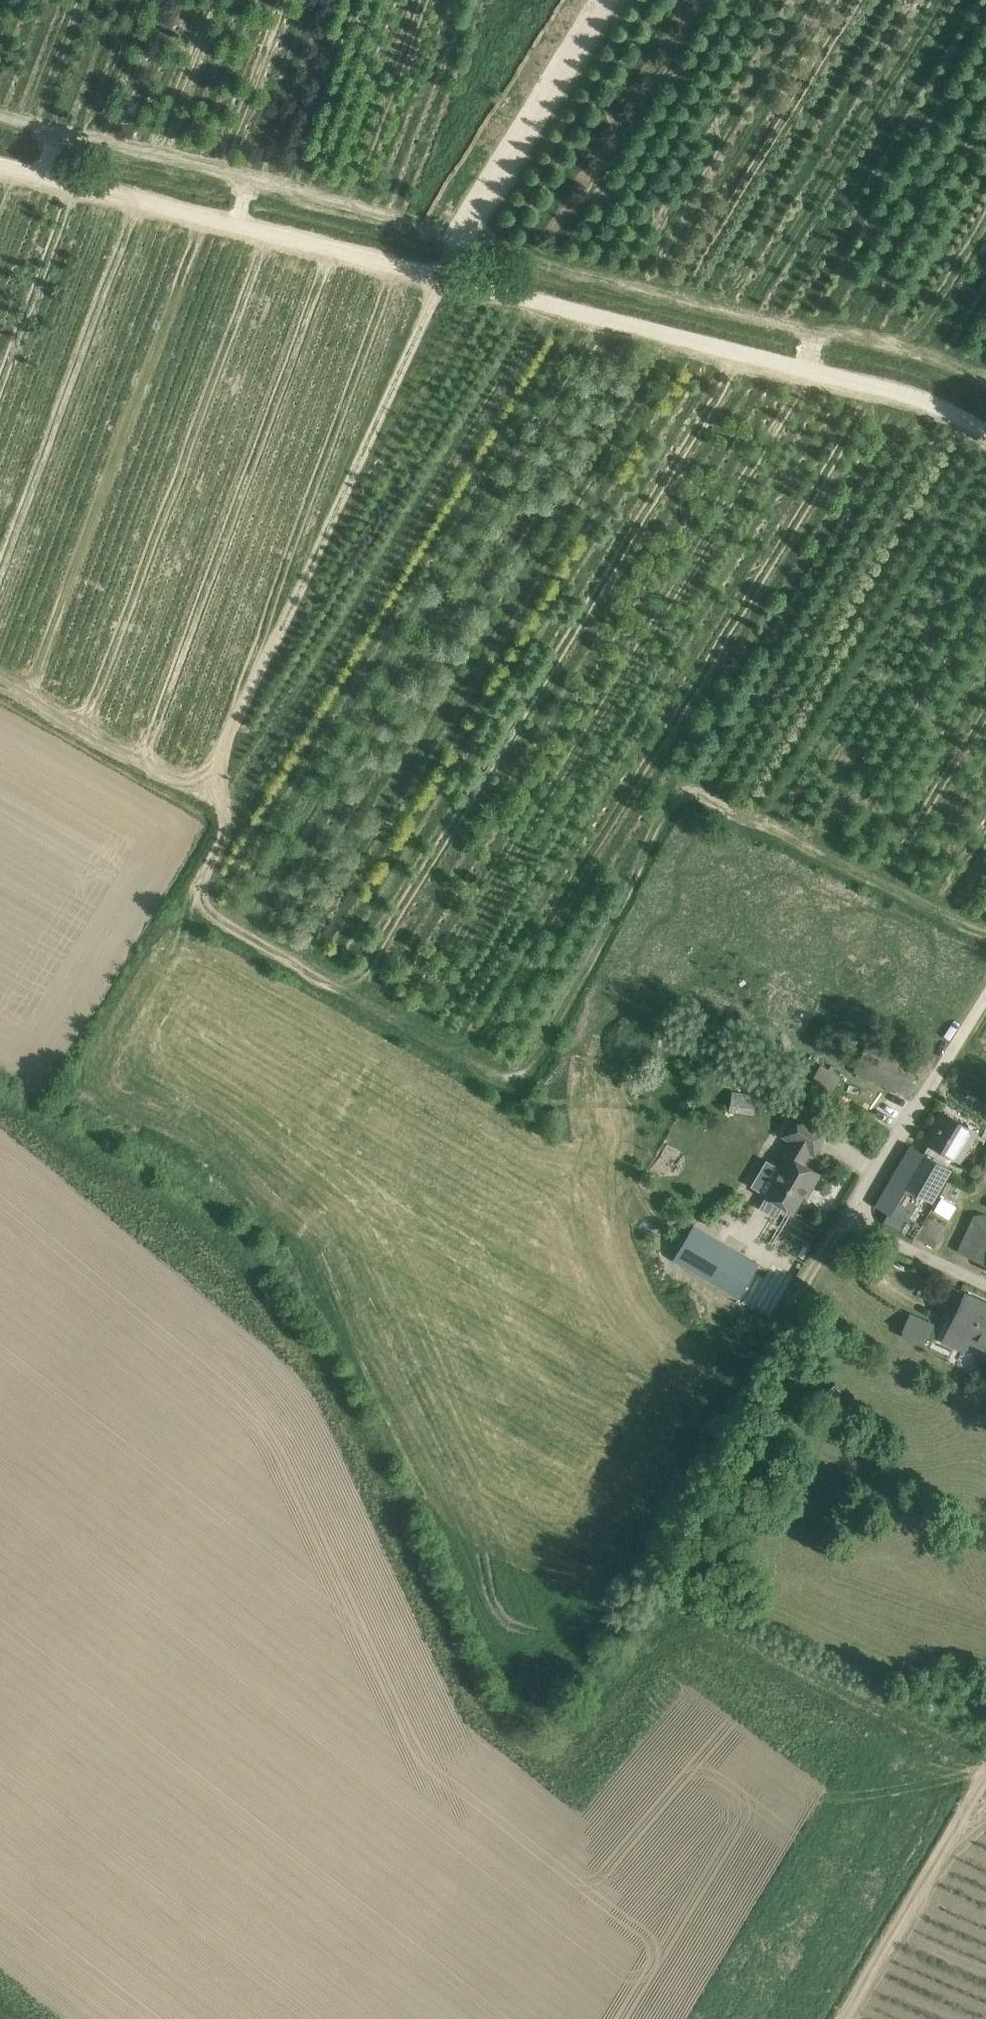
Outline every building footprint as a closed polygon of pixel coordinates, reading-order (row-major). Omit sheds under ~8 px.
[(921,1063),(903,1055),(868,1040),(854,1071),(907,1095),(921,1063)] [(820,1064),(810,1085),(829,1095),(840,1074),(820,1064)] [(760,1111),(760,1090),(734,1089),(734,1111),(760,1111)] [(814,1153),(828,1130),(797,1112),(783,1135),(793,1140),(778,1164),(782,1167),(766,1194),(794,1210),(808,1186),(812,1188),(820,1173),(798,1160),(805,1147),(814,1153)] [(969,1127),(964,1124),(947,1114),(924,1153),(912,1145),(877,1205),(889,1212),(882,1224),(913,1242),(916,1236),(929,1215),(955,1171),(947,1167),(954,1156),(960,1160),(968,1147),(960,1143),(969,1127)] [(943,1197),(938,1211),(954,1216),(959,1203),(943,1197)] [(983,1214),(974,1216),(957,1251),(985,1264),(985,1215),(983,1214)] [(738,1293),(753,1267),(708,1240),(710,1235),(695,1226),(677,1257),(738,1293)] [(966,1292),(943,1341),(967,1352),(972,1340),(985,1346),(980,1358),(985,1360),(985,1301),(966,1292)] [(902,1348),(917,1356),(928,1334),(913,1326),(902,1348)]
